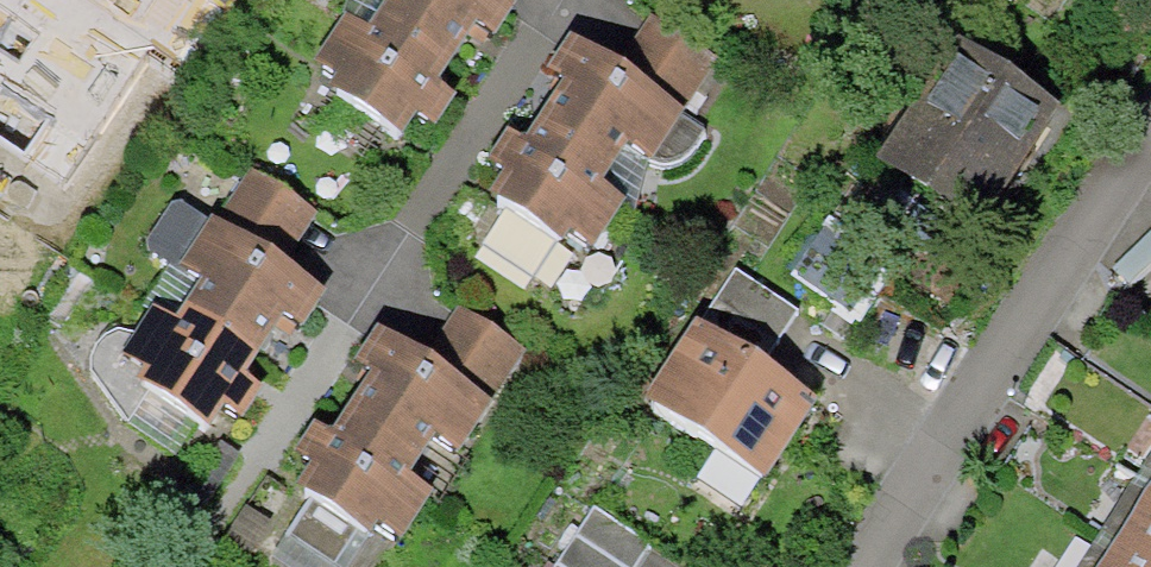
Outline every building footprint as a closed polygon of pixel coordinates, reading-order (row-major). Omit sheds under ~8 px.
[(364,29),(337,12),(305,63),(329,78),(320,92),(402,143),(414,125),(429,135),(442,115),(454,95),(433,82),(462,35),(481,47),(496,23),(511,0),(383,0),(364,29)] [(712,58),(647,16),(612,68),(677,111),(712,58)] [(612,68),(564,35),(542,67),(559,78),(533,120),(606,168),(620,148),(642,162),(677,111),(612,68)] [(1056,103),(953,37),(876,156),(979,223),(1056,103)] [(606,168),(533,120),(519,142),(507,134),(489,161),(500,168),(481,196),(555,245),(563,233),(585,248),(616,201),(594,186),(606,168)] [(310,211),(250,171),(215,223),(177,201),(149,245),(197,281),(167,326),(144,310),(116,353),(134,365),(122,384),(204,438),(219,416),(234,426),(248,408),(258,390),(238,377),(271,328),(287,338),(301,316),(316,294),(274,266),(310,211)] [(1111,270),(1126,285),(1150,261),(1150,231),(1111,270)] [(733,271),(697,324),(758,366),(797,311),(733,271)] [(452,305),(419,357),(487,400),(520,348),(452,305)] [(694,322),(636,406),(758,490),(816,405),(758,366),(697,324),(694,322)] [(419,357),(373,329),(351,364),(366,373),(344,408),(414,452),(423,439),(451,457),(487,400),(419,357)] [(414,452),(344,408),(327,434),(308,423),(289,454),(303,462),(287,488),(364,533),(368,526),(397,544),(428,493),(398,475),(414,452)] [(1095,566),(1150,566),(1150,480),(1095,566)] [(590,508),(550,566),(635,566),(648,547),(590,508)]
